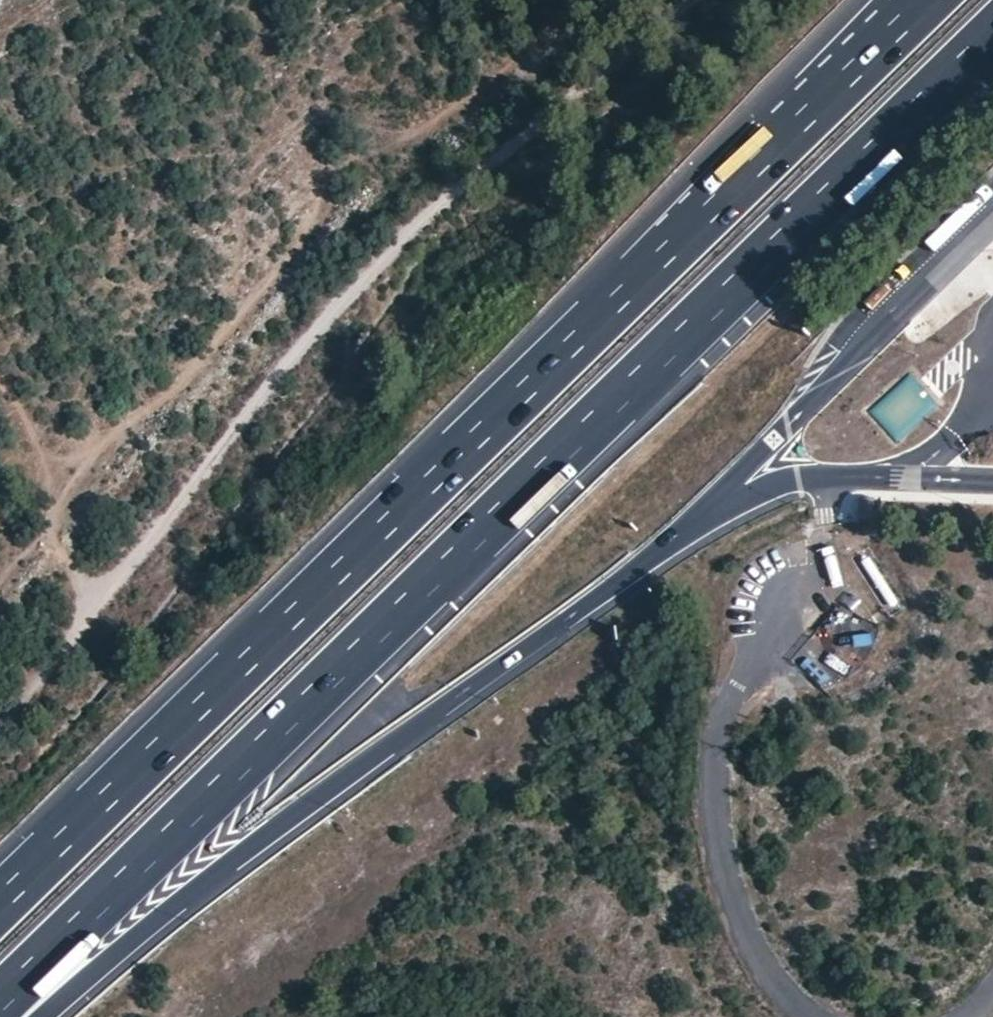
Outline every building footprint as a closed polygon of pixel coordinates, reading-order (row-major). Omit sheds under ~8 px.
[(908,375),(869,410),(897,440),(936,404),(908,375)]
